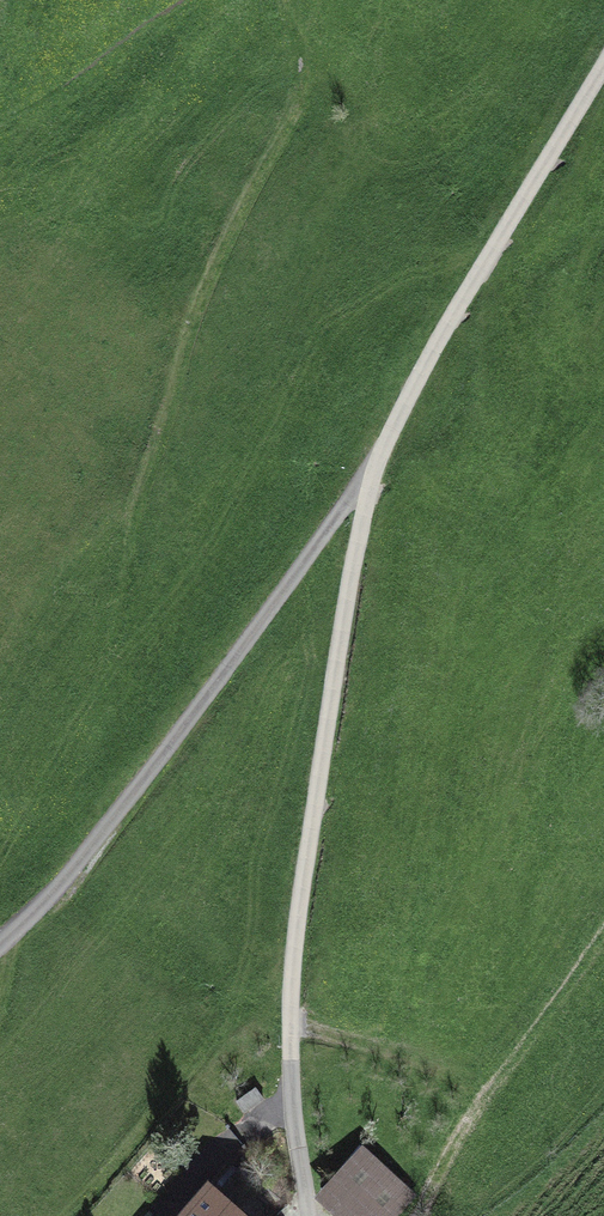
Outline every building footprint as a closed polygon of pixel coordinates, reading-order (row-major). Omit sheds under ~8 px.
[(346,1148),(310,1191),(340,1215),(373,1215),(395,1189),(346,1148)] [(202,1183),(176,1215),(245,1215),(202,1183)]
